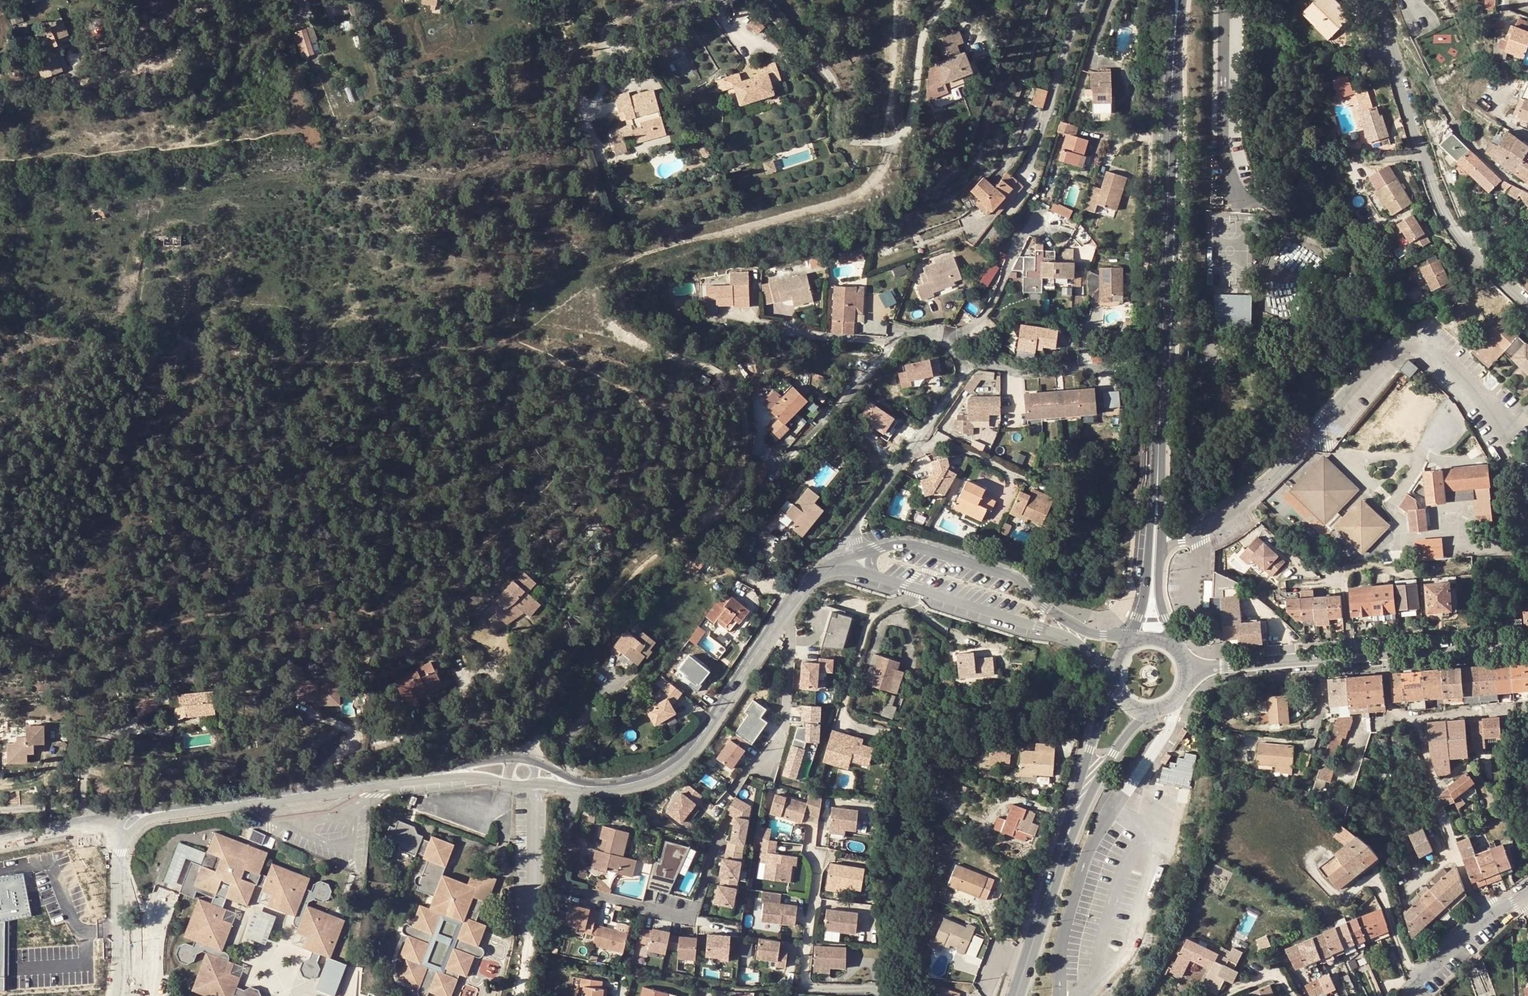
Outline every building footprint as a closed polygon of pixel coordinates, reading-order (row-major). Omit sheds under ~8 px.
[(1305,12),(1318,25),(1320,23),(1333,36),(1348,20),(1343,15),(1336,8),(1340,5),(1335,0),(1316,0),(1305,12)] [(1495,9),(1496,0),(1486,0),(1485,9),(1495,9)] [(1336,8),(1343,15),(1346,11),(1340,5),(1336,8)] [(1318,25),(1305,12),(1303,14),(1316,27),(1318,25)] [(749,22),(758,32),(764,26),(755,16),(749,22)] [(1527,32),(1527,21),(1519,18),(1516,28),(1527,32)] [(1318,25),(1316,27),(1329,40),(1333,36),(1320,23),(1318,25)] [(20,35),(26,33),(29,32),(26,24),(17,28),(20,35)] [(51,54),(49,49),(52,48),(71,40),(64,24),(52,29),(51,26),(36,32),(43,51),(44,51),(46,56),(36,60),(43,78),(63,71),(55,52),(54,52),(51,54)] [(1509,41),(1506,51),(1509,52),(1525,58),(1527,49),(1527,32),(1516,28),(1512,26),(1508,35),(1508,36),(1511,37),(1509,41)] [(307,35),(305,30),(296,34),(303,57),(313,54),(308,39),(307,35)] [(942,50),(954,46),(963,42),(958,31),(937,39),(942,50)] [(1499,48),(1506,51),(1509,41),(1505,40),(1505,39),(1502,38),(1500,44),(1499,48)] [(1499,48),(1500,44),(1495,42),(1494,55),(1507,59),(1509,52),(1506,51),(1499,48)] [(945,60),(958,55),(954,46),(942,50),(945,60)] [(91,64),(103,58),(101,52),(89,58),(91,64)] [(958,55),(945,60),(937,63),(944,82),(971,71),(964,53),(958,55)] [(735,84),(735,86),(741,104),(773,93),(770,83),(781,79),(775,62),(756,68),(759,76),(743,81),(735,84)] [(1111,112),(1110,96),(1110,72),(1091,73),(1091,89),(1092,89),(1092,93),(1093,113),(1111,112)] [(743,81),(741,73),(723,78),(726,89),(735,86),(735,84),(743,81)] [(1334,80),(1333,81),(1338,97),(1354,91),(1348,76),(1345,77),(1334,80)] [(1514,115),(1519,118),(1527,121),(1527,84),(1514,115)] [(1036,87),(1031,103),(1042,107),(1047,91),(1036,87)] [(636,100),(632,101),(630,96),(629,91),(615,95),(621,120),(626,119),(632,117),(633,123),(627,125),(611,135),(613,140),(623,137),(633,134),(636,143),(666,134),(654,90),(635,95),(636,100)] [(1358,110),(1368,143),(1371,142),(1361,112),(1363,111),(1358,94),(1358,93),(1357,90),(1354,91),(1355,94),(1360,110),(1358,110)] [(1373,107),(1368,91),(1367,90),(1358,93),(1358,94),(1363,111),(1361,112),(1371,142),(1388,137),(1381,115),(1379,116),(1376,106),(1373,107)] [(1491,106),(1481,98),(1476,103),(1486,112),(1491,106)] [(1067,133),(1059,160),(1076,165),(1080,154),(1083,155),(1088,139),(1075,136),(1078,126),(1060,121),(1058,131),(1067,133)] [(1444,134),(1448,127),(1443,121),(1438,128),(1444,134)] [(1449,153),(1458,162),(1458,161),(1470,150),(1455,135),(1448,127),(1444,134),(1448,137),(1441,145),(1449,153)] [(1511,152),(1519,140),(1501,127),(1486,153),(1503,165),(1511,152)] [(623,137),(613,140),(616,154),(627,151),(623,137)] [(1519,140),(1511,152),(1523,160),(1527,152),(1527,146),(1524,143),(1519,140)] [(1471,173),(1482,162),(1470,150),(1458,161),(1471,173)] [(1511,152),(1503,165),(1513,172),(1516,174),(1523,160),(1511,152)] [(1445,158),(1452,167),(1458,162),(1449,153),(1445,158)] [(1080,154),(1076,165),(1083,167),(1086,156),(1083,155),(1080,154)] [(1315,161),(1312,156),(1306,160),(1310,165),(1315,161)] [(766,173),(776,170),(773,160),(763,163),(766,173)] [(1521,177),(1527,182),(1527,163),(1523,160),(1516,174),(1521,177)] [(929,168),(933,172),(941,165),(937,161),(929,168)] [(1471,173),(1476,178),(1491,192),(1502,180),(1482,162),(1471,173)] [(1510,175),(1513,172),(1503,165),(1501,168),(1510,175)] [(1097,204),(1116,210),(1126,177),(1107,171),(1102,188),(1100,195),(1090,192),(1084,209),(1094,212),(1095,208),(1097,204)] [(982,200),(992,210),(1017,181),(1007,173),(994,187),(990,183),(976,196),(982,200)] [(976,196),(990,183),(983,177),(971,191),(976,196)] [(1412,203),(1397,178),(1377,190),(1388,208),(1393,215),(1412,203)] [(998,215),(1023,187),(1017,181),(992,210),(998,215)] [(1507,190),(1512,185),(1505,181),(1501,185),(1507,190)] [(1100,195),(1102,188),(1092,185),(1090,192),(1100,195)] [(1520,195),(1523,191),(1514,186),(1508,193),(1517,199),(1520,195)] [(1388,208),(1377,190),(1374,192),(1385,210),(1388,208)] [(1379,213),(1385,210),(1374,192),(1368,196),(1379,213)] [(974,204),(987,215),(992,210),(982,200),(974,204)] [(1095,208),(1115,214),(1116,210),(1097,204),(1095,208)] [(1052,206),(1051,210),(1068,218),(1072,211),(1059,205),(1057,208),(1052,206)] [(94,211),(96,219),(105,217),(103,209),(94,211)] [(1426,233),(1413,214),(1398,224),(1395,226),(1399,234),(1405,231),(1412,242),(1426,233)] [(1520,217),(1517,215),(1510,221),(1513,224),(1517,220),(1520,217)] [(1497,226),(1501,230),(1509,222),(1505,219),(1497,226)] [(164,235),(164,243),(182,244),(182,235),(164,235)] [(1000,249),(979,281),(988,287),(1009,255),(1000,249)] [(864,259),(862,251),(851,253),(853,261),(864,259)] [(1043,257),(1043,251),(1035,251),(1035,257),(1023,257),(1023,292),(1041,292),(1041,286),(1042,277),(1053,278),(1072,278),(1072,262),(1054,262),(1054,251),(1047,251),(1047,257),(1043,257)] [(838,264),(845,263),(843,255),(837,256),(838,264)] [(931,289),(953,281),(961,278),(953,257),(924,268),(925,272),(920,274),(921,277),(923,283),(919,285),(916,286),(921,299),(934,295),(932,292),(931,289)] [(1434,291),(1450,283),(1440,260),(1423,268),(1434,291)] [(1099,267),(1099,278),(1098,283),(1086,282),(1087,297),(1094,303),(1098,296),(1120,297),(1122,268),(1099,267)] [(749,284),(748,284),(747,271),(730,272),(731,285),(705,287),(706,300),(716,300),(716,305),(733,305),(733,307),(750,307),(749,284)] [(1098,283),(1099,278),(1087,273),(1086,277),(1086,282),(1098,283)] [(791,296),(792,299),(792,301),(812,296),(806,274),(769,283),(774,303),(781,301),(781,298),(791,296)] [(1042,277),(1041,286),(1053,286),(1053,278),(1042,277)] [(932,292),(954,284),(953,281),(931,289),(932,292)] [(769,283),(760,286),(759,286),(760,290),(762,305),(774,303),(769,283)] [(863,286),(855,286),(855,287),(854,313),(862,314),(863,286)] [(854,313),(855,287),(834,287),(832,333),(841,333),(841,321),(852,322),(853,322),(854,313)] [(1215,294),(1215,304),(1252,304),(1252,295),(1215,294)] [(812,296),(792,301),(793,305),(813,300),(812,296)] [(1252,304),(1215,304),(1215,330),(1252,331),(1252,304)] [(1443,324),(1448,320),(1441,313),(1436,318),(1443,324)] [(1527,372),(1527,344),(1501,319),(1476,347),(1494,363),(1506,351),(1527,372)] [(841,321),(841,333),(852,334),(852,322),(841,321)] [(1035,344),(1042,345),(1054,346),(1057,330),(1019,323),(1015,348),(1033,351),(1034,348),(1035,344)] [(1494,363),(1476,347),(1472,351),(1490,367),(1494,363)] [(1117,353),(1116,348),(1100,352),(1101,357),(1117,353)] [(1401,368),(1412,377),(1422,367),(1411,357),(1401,368)] [(898,375),(902,389),(912,386),(911,381),(933,376),(932,374),(941,371),(938,358),(905,366),(906,373),(898,375)] [(975,374),(974,373),(962,390),(968,394),(979,377),(975,374)] [(807,400),(793,387),(770,410),(783,422),(791,413),(793,415),(807,400)] [(1095,412),(1093,389),(1072,390),(1072,414),(1081,413),(1095,412)] [(1065,415),(1072,414),(1072,390),(1063,391),(1064,405),(1055,406),(1054,392),(1026,394),(1027,418),(1042,416),(1056,415),(1065,415)] [(1064,405),(1063,391),(1054,392),(1055,406),(1064,405)] [(1119,391),(1111,392),(1104,392),(1105,407),(1112,407),(1120,406),(1119,391)] [(1000,414),(1000,397),(970,397),(967,401),(968,420),(968,421),(973,421),(989,421),(989,414),(1000,414)] [(791,413),(783,422),(784,423),(793,415),(791,413)] [(968,435),(973,434),(973,425),(968,423),(968,421),(968,420),(955,420),(955,429),(968,435)] [(807,465),(813,469),(822,458),(817,453),(807,465)] [(1358,490),(1324,457),(1292,490),(1325,523),(1358,490)] [(934,490),(943,495),(956,473),(947,468),(949,464),(948,459),(932,463),(934,469),(929,478),(921,480),(925,495),(932,493),(934,490)] [(759,461),(758,480),(767,481),(768,461),(759,461)] [(1477,527),(1493,526),(1490,498),(1491,498),(1488,465),(1424,472),(1425,487),(1427,506),(1448,504),(1447,502),(1446,492),(1474,489),(1475,499),(1477,527)] [(967,480),(978,485),(982,476),(971,471),(967,480)] [(1424,472),(1423,472),(1416,481),(1425,487),(1424,472)] [(967,510),(966,513),(981,521),(987,509),(992,511),(996,501),(983,495),(985,489),(978,485),(967,480),(956,505),(967,510)] [(769,511),(760,522),(771,531),(780,520),(787,525),(790,521),(791,519),(795,522),(793,524),(794,530),(801,536),(811,523),(812,524),(823,510),(814,502),(819,496),(808,488),(795,504),(793,503),(785,513),(780,509),(775,515),(769,511)] [(1040,500),(1043,493),(1034,489),(1031,496),(1040,500)] [(1446,492),(1447,502),(1475,499),(1474,489),(1446,492)] [(1031,496),(1020,491),(1011,510),(1029,518),(1042,524),(1054,499),(1043,493),(1040,500),(1031,496)] [(1400,507),(1407,512),(1409,509),(1416,499),(1408,494),(1400,507)] [(1409,510),(1419,509),(1416,499),(1409,509),(1409,510)] [(1367,508),(1368,506),(1362,500),(1358,503),(1362,504),(1367,508)] [(1362,554),(1385,531),(1385,522),(1368,506),(1367,508),(1362,504),(1358,503),(1335,527),(1362,554)] [(956,505),(954,508),(966,513),(967,510),(956,505)] [(1426,508),(1419,509),(1409,510),(1411,533),(1428,531),(1426,508)] [(1029,518),(1011,510),(1010,513),(1027,522),(1029,518)] [(801,536),(803,536),(812,524),(811,523),(801,536)] [(1011,526),(1005,523),(1001,532),(1007,535),(1011,526)] [(1258,537),(1240,556),(1249,564),(1254,559),(1272,577),(1285,563),(1258,537)] [(1042,554),(1039,569),(1047,571),(1050,556),(1042,554)] [(705,561),(697,555),(692,561),(687,568),(694,574),(705,561)] [(692,561),(688,558),(686,561),(683,565),(687,568),(692,561)] [(529,591),(546,574),(535,564),(518,582),(526,589),(515,601),(501,611),(491,617),(500,630),(527,612),(531,616),(543,604),(529,591)] [(1213,597),(1227,596),(1226,588),(1239,588),(1238,582),(1214,572),(1213,597)] [(1457,576),(1420,579),(1420,586),(1426,586),(1428,612),(1452,610),(1450,583),(1457,583),(1457,576)] [(505,594),(494,602),(501,611),(515,601),(526,589),(518,582),(517,581),(505,594)] [(1394,584),(1372,586),(1374,614),(1396,612),(1394,584)] [(1419,607),(1417,584),(1396,586),(1398,609),(1419,607)] [(1353,616),(1374,614),(1372,586),(1350,588),(1353,616)] [(1278,604),(1287,604),(1287,598),(1286,593),(1286,590),(1274,591),(1274,600),(1278,604)] [(1227,596),(1213,597),(1213,629),(1223,629),(1224,636),(1235,645),(1263,642),(1262,632),(1267,632),(1266,622),(1242,624),(1239,595),(1227,596)] [(1341,595),(1328,596),(1330,618),(1331,625),(1343,624),(1341,595)] [(1330,618),(1328,596),(1314,597),(1316,618),(1316,619),(1330,618)] [(727,602),(721,597),(706,616),(714,623),(716,620),(725,627),(727,628),(724,630),(727,633),(729,630),(737,621),(739,623),(749,611),(731,597),(727,602)] [(1287,598),(1287,604),(1287,611),(1296,619),(1302,619),(1301,597),(1287,598)] [(1314,597),(1301,597),(1302,619),(1316,618),(1314,597)] [(844,648),(853,617),(845,615),(833,611),(822,647),(844,648)] [(684,646),(691,651),(706,632),(698,626),(684,646)] [(647,658),(652,651),(649,649),(655,642),(643,632),(637,639),(627,631),(612,651),(619,657),(622,652),(638,664),(644,656),(647,658)] [(691,651),(684,646),(679,653),(685,658),(691,651)] [(691,651),(685,658),(688,660),(694,653),(691,651)] [(976,673),(976,676),(994,675),(992,657),(975,659),(974,652),(957,654),(959,674),(976,673)] [(867,684),(872,685),(890,691),(896,694),(904,672),(897,669),(899,662),(879,655),(873,672),(871,671),(867,684)] [(803,663),(802,688),(827,689),(828,671),(833,671),(834,660),(820,659),(819,664),(803,663)] [(413,694),(440,682),(431,662),(417,669),(418,671),(395,682),(400,692),(410,687),(413,694)] [(1526,663),(1511,664),(1513,692),(1527,691),(1527,663),(1526,663)] [(1498,701),(1499,703),(1514,702),(1514,698),(1513,692),(1511,664),(1503,665),(1495,666),(1498,693),(1498,701)] [(1488,666),(1479,667),(1482,701),(1482,704),(1490,704),(1490,702),(1489,694),(1498,693),(1495,666),(1488,666)] [(1465,703),(1482,701),(1479,667),(1472,667),(1462,668),(1464,696),(1465,703)] [(1452,669),(1443,670),(1445,698),(1451,697),(1464,696),(1462,668),(1452,669)] [(1445,698),(1443,670),(1433,671),(1424,671),(1426,699),(1429,699),(1445,698)] [(1426,699),(1424,671),(1412,672),(1402,673),(1404,701),(1426,699)] [(1404,701),(1402,673),(1397,674),(1391,674),(1393,702),(1404,701)] [(1386,705),(1383,675),(1376,676),(1367,676),(1370,711),(1386,710),(1386,705)] [(1367,714),(1370,714),(1370,711),(1367,676),(1355,677),(1348,678),(1349,701),(1358,700),(1359,708),(1367,707),(1367,714)] [(1350,713),(1350,708),(1349,701),(1348,678),(1338,678),(1328,679),(1331,715),(1340,714),(1350,713)] [(339,683),(318,683),(318,681),(299,681),(299,701),(318,701),(319,702),(320,703),(321,703),(322,704),(324,704),(325,703),(326,702),(327,701),(327,700),(339,700),(339,683)] [(677,701),(682,694),(668,683),(663,691),(670,696),(677,701)] [(400,692),(408,709),(419,704),(413,694),(410,687),(400,692)] [(174,694),(174,693),(157,694),(158,704),(180,703),(180,707),(177,709),(177,710),(176,711),(177,714),(179,717),(182,717),(184,717),(185,716),(200,714),(216,713),(214,692),(182,694),(182,693),(174,694)] [(1490,702),(1498,701),(1498,693),(1489,694),(1490,702)] [(1270,724),(1289,723),(1287,695),(1268,697),(1270,724)] [(667,699),(672,707),(677,701),(670,696),(667,699)] [(1451,697),(1445,698),(1445,707),(1451,707),(1465,706),(1465,703),(1464,696),(1451,697)] [(657,727),(677,714),(672,707),(667,699),(647,712),(657,727)] [(749,743),(751,744),(767,722),(760,717),(766,709),(753,699),(744,712),(748,714),(735,733),(749,743)] [(1405,709),(1427,709),(1426,703),(1426,699),(1404,701),(1405,709)] [(1358,700),(1349,701),(1350,708),(1359,708),(1358,700)] [(819,721),(820,706),(803,705),(802,720),(803,720),(819,721)] [(201,722),(216,721),(216,713),(200,714),(201,722)] [(1341,717),(1338,717),(1332,734),(1342,737),(1345,738),(1352,716),(1351,716),(1341,717)] [(1482,719),(1483,722),(1484,738),(1497,738),(1501,737),(1500,718),(1482,719)] [(1466,720),(1447,722),(1450,757),(1469,755),(1466,720)] [(1428,724),(1431,755),(1438,776),(1451,771),(1451,770),(1450,757),(1447,722),(1428,724)] [(1484,742),(1484,738),(1483,722),(1471,723),(1472,743),(1484,742)] [(803,726),(797,726),(787,762),(799,765),(803,750),(806,741),(818,742),(819,724),(806,723),(806,727),(803,726)] [(9,753),(9,762),(28,762),(28,753),(34,753),(34,744),(44,744),(44,727),(27,727),(27,737),(18,737),(18,740),(15,743),(9,743),(9,753)] [(1183,728),(1177,737),(1182,740),(1187,731),(1183,728)] [(840,735),(831,732),(829,741),(837,743),(840,735)] [(731,768),(749,743),(735,733),(716,758),(731,768)] [(1329,744),(1339,747),(1342,737),(1332,734),(1329,744)] [(840,735),(837,743),(829,741),(823,761),(832,763),(835,753),(850,758),(850,760),(853,761),(869,765),(874,748),(862,744),(861,746),(854,744),(856,739),(840,735)] [(1004,757),(1011,757),(1012,742),(991,740),(989,763),(1004,765),(1004,757)] [(815,753),(818,742),(806,741),(803,750),(815,753)] [(1257,764),(1276,766),(1293,767),(1295,747),(1258,743),(1257,764)] [(1033,769),(1037,770),(1037,774),(1053,775),(1055,745),(1036,744),(1035,752),(1021,751),(1020,772),(1016,772),(1016,776),(1020,776),(1033,777),(1033,769)] [(1322,762),(1332,766),(1339,747),(1329,744),(1322,762)] [(832,763),(851,768),(853,761),(850,760),(850,758),(835,753),(832,763)] [(940,753),(936,764),(950,769),(954,757),(940,753)] [(1162,767),(1159,782),(1190,788),(1197,755),(1185,753),(1184,758),(1177,757),(1176,764),(1170,763),(1169,768),(1162,767)] [(1167,753),(1161,761),(1163,762),(1166,764),(1171,756),(1167,753)] [(1300,768),(1307,768),(1312,754),(1301,753),(1300,768)] [(795,779),(799,765),(787,762),(783,775),(795,779)] [(1332,766),(1322,762),(1318,775),(1330,780),(1335,766),(1332,766)] [(1275,773),(1292,775),(1293,767),(1276,766),(1275,773)] [(1030,781),(1037,781),(1037,774),(1037,770),(1033,769),(1033,777),(1020,776),(1020,782),(1030,782),(1030,781)] [(1467,773),(1449,787),(1454,799),(1458,796),(1474,783),(1467,773)] [(684,793),(696,802),(701,795),(689,786),(684,793)] [(1455,802),(1454,799),(1449,787),(1442,794),(1441,795),(1444,806),(1455,802)] [(683,794),(681,793),(666,811),(680,822),(695,804),(683,794)] [(696,802),(684,793),(683,794),(695,804),(696,802)] [(820,816),(823,795),(814,794),(813,794),(810,803),(778,794),(772,814),(806,822),(807,814),(820,816)] [(928,806),(930,801),(931,797),(925,794),(921,803),(928,806)] [(736,795),(726,810),(731,814),(742,799),(736,795)] [(1460,806),(1462,803),(1458,796),(1454,799),(1460,806)] [(742,799),(731,814),(733,815),(746,817),(748,803),(742,799)] [(1015,829),(1033,835),(1035,836),(1038,825),(1032,823),(1035,814),(1033,813),(1032,815),(1025,813),(1026,810),(1026,809),(1012,804),(1006,820),(999,818),(994,829),(1012,836),(1015,829)] [(832,808),(830,829),(846,831),(857,832),(860,811),(832,808)] [(926,819),(930,813),(923,809),(919,815),(926,819)] [(594,822),(597,811),(590,810),(588,821),(594,822)] [(746,817),(733,815),(730,840),(743,842),(746,817)] [(399,848),(415,855),(416,852),(422,838),(423,835),(417,833),(412,832),(413,827),(397,820),(395,828),(390,826),(385,837),(401,843),(399,848)] [(596,850),(593,867),(599,868),(607,870),(607,869),(608,866),(619,869),(618,872),(618,874),(633,877),(637,860),(623,856),(626,840),(624,839),(626,831),(603,826),(600,839),(602,839),(607,840),(605,852),(600,851),(596,850)] [(1380,857),(1358,836),(1343,826),(1335,836),(1347,845),(1336,854),(1354,878),(1363,870),(1378,859),(1380,857)] [(1015,829),(1012,836),(1026,841),(1027,836),(1032,838),(1033,835),(1015,829)] [(1410,835),(1410,836),(1419,857),(1433,850),(1423,829),(1410,835)] [(770,832),(756,830),(755,838),(769,840),(770,832)] [(216,894),(225,897),(247,906),(255,884),(260,874),(268,852),(215,832),(207,853),(206,852),(202,864),(201,866),(191,862),(180,892),(193,897),(196,890),(214,897),(216,894)] [(429,841),(424,855),(422,859),(428,861),(445,867),(454,844),(431,836),(429,841)] [(1413,851),(1407,839),(1406,837),(1396,842),(1399,848),(1403,856),(1413,851)] [(422,838),(416,852),(424,855),(429,841),(422,838)] [(769,840),(755,838),(753,848),(761,849),(759,862),(767,863),(765,876),(786,878),(788,861),(792,861),(796,861),(797,854),(776,851),(777,841),(769,840)] [(1458,843),(1461,853),(1475,847),(1472,838),(1458,843)] [(933,861),(934,843),(925,839),(923,859),(933,861)] [(730,840),(729,849),(742,851),(743,842),(730,840)] [(656,861),(653,876),(674,881),(689,847),(665,841),(660,862),(656,861)] [(1500,846),(1496,847),(1491,849),(1499,871),(1512,866),(1515,865),(1513,841),(1512,841),(1503,844),(1500,846)] [(179,842),(174,854),(185,858),(202,864),(206,852),(179,842)] [(1486,876),(1478,854),(1475,847),(1461,853),(1472,881),(1486,876)] [(717,902),(736,904),(742,851),(726,849),(725,857),(723,857),(720,875),(723,875),(722,884),(719,884),(717,902)] [(1491,849),(1488,850),(1481,853),(1478,854),(1486,876),(1499,871),(1491,849)] [(185,858),(174,854),(164,881),(175,885),(185,858)] [(1353,879),(1353,878),(1354,878),(1336,854),(1319,868),(1328,878),(1329,877),(1340,889),(1347,884),(1350,888),(1356,883),(1353,879)] [(1371,870),(1381,862),(1378,859),(1363,870),(1365,873),(1370,869),(1371,870)] [(1398,876),(1405,873),(1398,859),(1392,863),(1398,876)] [(637,860),(633,877),(638,878),(642,861),(637,860)] [(653,876),(656,861),(653,860),(646,889),(668,894),(674,881),(653,876)] [(425,868),(443,874),(445,867),(428,861),(425,868)] [(303,947),(312,951),(309,958),(303,962),(300,968),(304,976),(310,978),(317,975),(320,968),(316,960),(319,953),(328,957),(330,957),(344,920),(307,905),(308,901),(314,898),(321,901),(328,898),(331,890),(328,884),(320,881),(313,885),(312,890),(306,889),(310,877),(272,863),(267,876),(263,887),(257,901),(289,913),(296,916),(295,917),(295,918),(294,920),(295,922),(295,923),(296,925),(297,925),(299,926),(296,932),(292,943),(303,947)] [(827,884),(840,886),(862,889),(865,869),(831,863),(827,884)] [(948,884),(987,900),(995,881),(956,864),(948,884)] [(1437,884),(1431,889),(1446,906),(1447,907),(1465,889),(1458,869),(1455,867),(1449,873),(1444,868),(1432,879),(1437,884)] [(425,868),(422,876),(420,875),(419,875),(418,876),(416,876),(416,878),(415,879),(415,880),(415,882),(416,883),(417,884),(418,885),(417,889),(434,895),(429,908),(419,904),(414,919),(420,921),(417,928),(411,926),(410,925),(408,924),(406,924),(405,925),(404,925),(403,926),(402,928),(402,929),(402,931),(402,932),(404,933),(405,934),(406,935),(408,935),(414,937),(412,943),(405,941),(400,956),(406,958),(398,980),(413,985),(416,979),(421,981),(419,988),(418,988),(418,990),(417,991),(417,993),(418,994),(419,995),(426,995),(427,995),(427,994),(428,993),(428,991),(431,984),(437,987),(435,994),(441,995),(451,995),(458,979),(444,973),(436,970),(427,967),(421,964),(429,943),(433,934),(441,913),(463,921),(457,938),(453,947),(445,968),(460,974),(466,976),(472,961),(469,960),(471,954),(475,955),(476,956),(477,956),(479,956),(480,956),(481,955),(482,954),(483,952),(483,951),(482,949),(482,948),(481,947),(479,946),(478,946),(471,943),(474,937),(480,939),(486,925),(475,921),(483,900),(488,902),(492,890),(489,889),(493,880),(472,872),(468,883),(443,874),(425,868)] [(493,877),(473,869),(472,872),(493,880),(493,877)] [(1499,871),(1486,876),(1488,882),(1502,877),(1499,871)] [(32,915),(24,873),(0,878),(0,922),(5,921),(32,915)] [(263,887),(267,876),(260,874),(255,884),(263,887)] [(1475,889),(1488,882),(1486,876),(1472,881),(1475,889)] [(599,879),(597,890),(611,893),(612,890),(599,879)] [(692,892),(692,883),(680,883),(681,892),(692,892)] [(1419,893),(1421,898),(1430,890),(1426,887),(1419,893)] [(1431,889),(1430,890),(1421,898),(1436,915),(1446,906),(1431,889)] [(1465,889),(1447,907),(1451,911),(1468,896),(1465,889)] [(747,890),(746,899),(753,900),(754,891),(747,890)] [(797,905),(780,903),(781,893),(764,891),(763,901),(761,921),(794,925),(797,905)] [(1413,906),(1421,898),(1419,893),(1410,902),(1413,906)] [(222,907),(225,897),(216,894),(214,897),(212,903),(222,907)] [(184,936),(195,941),(194,946),(186,944),(179,947),(176,953),(180,961),(187,963),(194,960),(196,953),(202,950),(206,952),(192,990),(208,995),(233,995),(234,994),(238,995),(261,995),(258,989),(251,987),(245,990),(237,987),(240,978),(244,967),(234,963),(228,960),(229,959),(229,957),(228,956),(228,954),(227,953),(225,952),(223,951),(222,951),(224,944),(236,913),(222,907),(212,903),(198,898),(184,936)] [(1421,898),(1413,906),(1428,923),(1436,915),(1421,898)] [(594,924),(597,911),(569,904),(566,918),(558,916),(557,923),(578,928),(586,930),(585,933),(595,935),(596,932),(598,925),(594,924)] [(1413,937),(1420,930),(1428,923),(1413,906),(1405,914),(1413,937)] [(266,942),(276,913),(256,907),(247,936),(266,942)] [(826,909),(824,929),(856,933),(858,913),(826,909)] [(1368,942),(1379,937),(1379,939),(1380,938),(1381,938),(1390,935),(1389,931),(1387,926),(1388,925),(1382,909),(1358,918),(1366,939),(1368,942)] [(966,928),(944,918),(934,941),(930,939),(928,945),(941,951),(944,945),(945,942),(952,945),(958,947),(966,950),(975,928),(968,924),(966,928)] [(1366,939),(1358,918),(1354,920),(1348,922),(1356,944),(1366,939)] [(420,921),(414,919),(411,926),(417,928),(420,921)] [(1337,927),(1345,948),(1354,945),(1356,944),(1348,922),(1337,927)] [(595,935),(593,945),(624,953),(628,933),(615,929),(606,927),(598,925),(596,932),(595,935)] [(1336,952),(1345,948),(1337,927),(1324,932),(1324,933),(1332,953),(1336,952)] [(1420,930),(1413,937),(1414,943),(1423,934),(1420,930)] [(694,962),(696,941),(678,940),(668,938),(669,935),(652,931),(651,934),(641,931),(638,945),(648,947),(647,953),(665,956),(666,951),(677,953),(677,961),(694,962)] [(730,934),(707,932),(705,955),(720,956),(720,959),(728,960),(730,934)] [(1324,933),(1314,938),(1322,958),(1325,956),(1332,953),(1324,933)] [(412,943),(414,937),(408,935),(405,941),(412,943)] [(471,943),(478,946),(480,939),(474,937),(471,943)] [(1267,937),(1257,941),(1261,950),(1271,946),(1267,937)] [(785,955),(778,954),(779,941),(758,938),(755,959),(776,961),(775,969),(784,970),(785,955)] [(1306,964),(1322,958),(1314,938),(1297,944),(1306,964)] [(1192,959),(1197,962),(1211,969),(1202,986),(1218,994),(1226,979),(1234,982),(1239,972),(1234,970),(1243,953),(1233,947),(1227,958),(1188,939),(1172,971),(1183,977),(1190,963),(1192,959)] [(752,955),(751,941),(741,942),(742,956),(752,955)] [(1286,949),(1296,968),(1306,964),(1297,944),(1286,949)] [(1345,948),(1346,952),(1347,954),(1356,951),(1354,945),(1345,948)] [(814,968),(830,968),(846,968),(846,948),(815,947),(814,968)] [(330,957),(328,957),(316,989),(335,995),(347,964),(330,957)] [(1308,970),(1325,963),(1322,958),(1306,964),(1308,970)] [(445,968),(444,973),(458,979),(460,974),(445,968)] [(92,969),(92,983),(106,983),(106,969),(92,969)] [(1330,974),(1323,978),(1320,979),(1326,991),(1336,986),(1330,974)] [(604,989),(601,988),(602,981),(581,978),(581,986),(584,986),(583,995),(603,995),(604,989)] [(416,979),(413,985),(419,988),(421,981),(416,979)] [(1326,991),(1320,979),(1306,986),(1311,995),(1315,995),(1318,995),(1319,995),(1328,995),(1326,991)] [(431,984),(428,991),(435,994),(437,987),(431,984)] [(1271,985),(1248,994),(1249,995),(1275,995),(1271,985)] [(960,993),(943,988),(940,995),(960,995),(960,993)]
